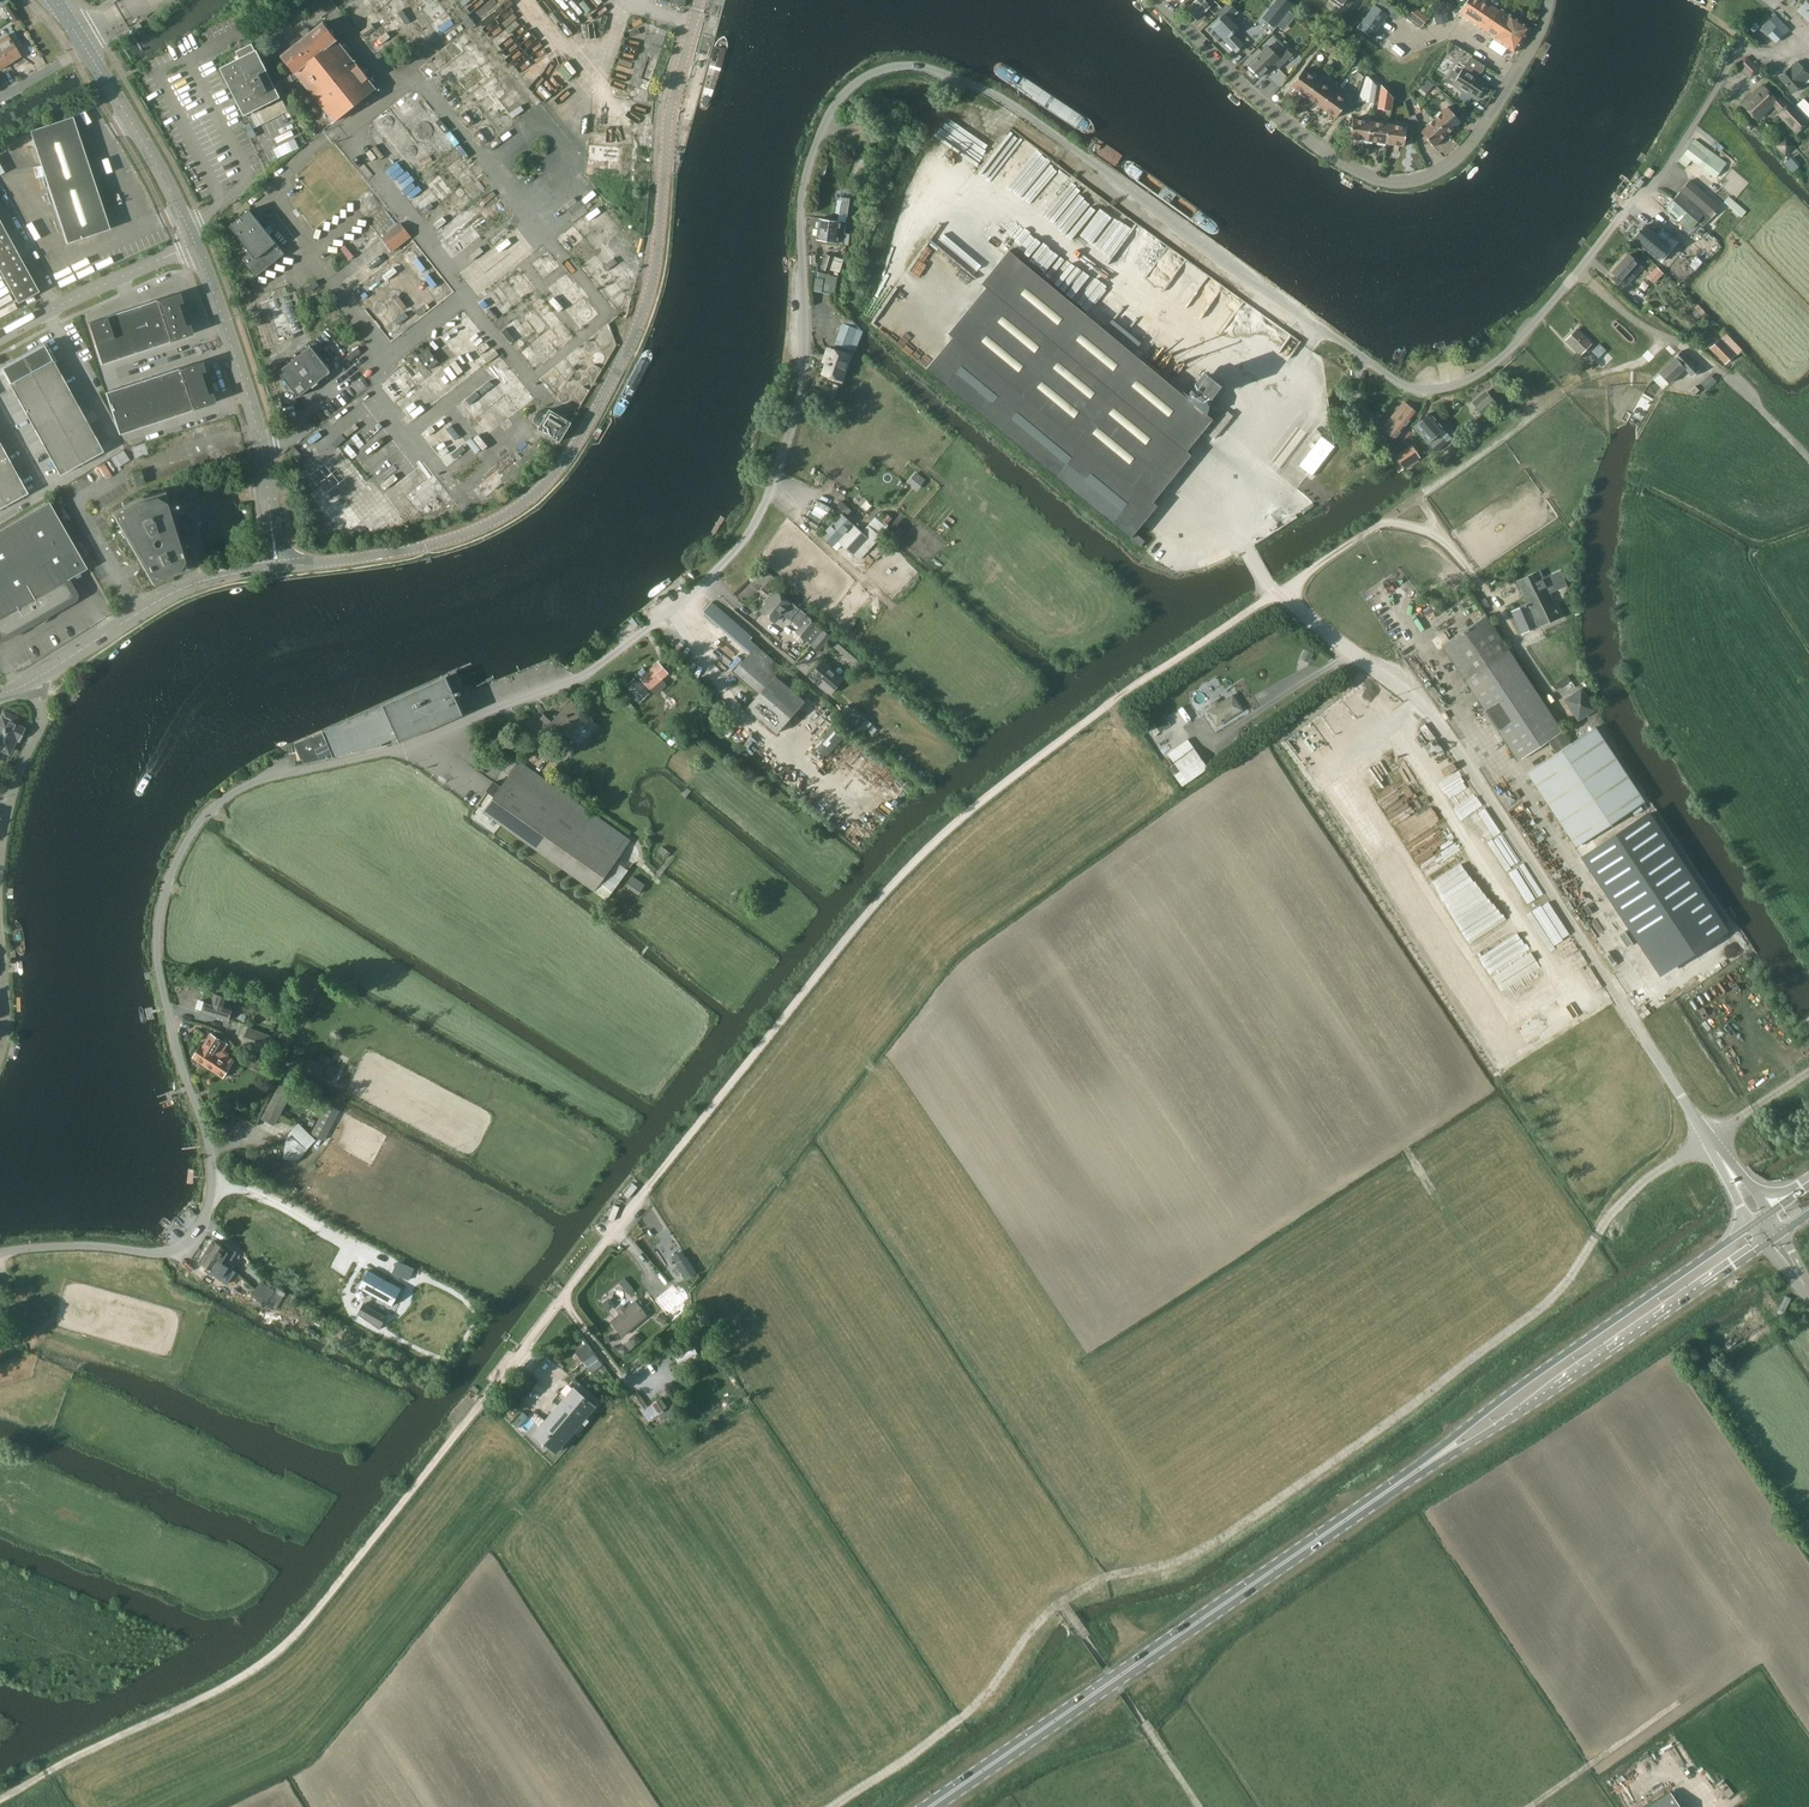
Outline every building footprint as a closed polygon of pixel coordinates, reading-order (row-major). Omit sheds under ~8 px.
[(1187,9),(1194,16),(1197,19),(1209,7),(1215,14),(1221,7),(1215,1),(1214,0),(1196,0),(1187,9)] [(1262,18),(1274,27),(1292,4),(1287,0),(1276,0),(1262,18)] [(1517,18),(1511,14),(1509,16),(1484,0),(1468,0),(1467,3),(1503,27),(1522,42),(1532,28),(1523,22),(1528,15),(1522,11),(1517,18)] [(1808,19),(1808,0),(1806,0),(1798,8),(1808,19)] [(9,2),(2,6),(12,23),(19,19),(9,2)] [(1515,53),(1522,42),(1503,27),(1467,3),(1460,12),(1496,37),(1494,39),(1515,53)] [(1223,17),(1212,28),(1236,52),(1243,45),(1232,34),(1238,28),(1228,18),(1235,10),(1231,6),(1229,7),(1227,5),(1219,12),(1223,17)] [(1374,5),(1358,27),(1372,37),(1388,15),(1374,5)] [(1415,8),(1409,16),(1422,26),(1428,19),(1415,8)] [(1290,11),(1277,26),(1284,31),(1296,16),(1290,11)] [(1445,12),(1434,15),(1436,23),(1447,20),(1445,12)] [(1776,41),(1791,28),(1777,12),(1762,26),(1776,41)] [(627,47),(633,49),(641,22),(635,20),(627,47)] [(295,72),(273,84),(276,89),(299,78),(310,91),(334,122),(375,89),(323,23),(282,56),(295,72)] [(17,50),(23,46),(14,31),(0,39),(0,50),(8,64),(21,56),(17,50)] [(221,69),(232,91),(244,116),(280,97),(257,50),(256,50),(252,44),(237,51),(240,58),(221,68),(221,69)] [(1293,56),(1288,51),(1287,50),(1279,58),(1267,47),(1248,65),(1260,77),(1274,64),(1279,69),(1293,56)] [(8,64),(0,50),(0,69),(8,64)] [(624,78),(631,55),(624,53),(617,76),(624,78)] [(1485,64),(1473,56),(1465,69),(1463,69),(1453,85),(1463,91),(1464,91),(1471,97),(1475,99),(1485,83),(1476,77),(1478,74),(1479,74),(1485,64)] [(1750,77),(1758,70),(1746,57),(1738,65),(1750,77)] [(1808,79),(1808,76),(1796,62),(1786,71),(1785,71),(1782,73),(1781,75),(1779,77),(1793,93),(1808,79)] [(640,65),(637,76),(651,80),(654,70),(640,65)] [(1306,97),(1318,81),(1303,70),(1292,86),(1299,91),(1306,97)] [(1357,71),(1354,76),(1360,81),(1364,77),(1357,71)] [(1367,77),(1363,102),(1373,103),(1375,86),(1367,77)] [(1427,79),(1420,89),(1426,94),(1434,84),(1427,79)] [(1321,108),(1333,91),(1318,81),(1306,97),(1321,108)] [(1381,85),(1377,109),(1390,111),(1392,98),(1381,85)] [(1797,132),(1806,123),(1789,104),(1786,107),(1778,98),(1775,101),(1762,87),(1744,104),(1757,118),(1772,104),(1781,112),(1779,114),(1797,132)] [(1348,102),(1333,91),(1321,108),(1335,118),(1348,102)] [(1463,91),(1459,97),(1467,103),(1471,97),(1464,91),(1463,91)] [(282,100),(250,117),(255,128),(288,111),(282,100)] [(1446,108),(1433,120),(1447,135),(1460,122),(1446,108)] [(72,116),(29,131),(66,243),(109,229),(103,210),(113,206),(95,150),(84,154),(72,116)] [(1367,142),(1370,122),(1352,119),(1349,139),(1367,142)] [(1434,147),(1447,135),(1433,120),(1420,132),(1434,147)] [(1385,144),(1388,124),(1370,122),(1367,142),(1385,144)] [(1406,127),(1388,124),(1385,144),(1403,147),(1406,127)] [(868,156),(878,140),(867,133),(857,150),(868,156)] [(294,138),(273,149),(278,158),(299,147),(294,138)] [(1695,138),(1678,160),(1686,166),(1691,158),(1715,176),(1726,162),(1695,138)] [(1777,145),(1785,154),(1793,146),(1785,138),(1777,145)] [(606,176),(622,177),(624,146),(601,146),(600,174),(606,175),(606,176)] [(1792,157),(1785,164),(1794,174),(1801,167),(1792,157)] [(1680,192),(1672,201),(1696,222),(1700,226),(1701,226),(1719,208),(1694,186),(1685,196),(1680,192)] [(837,199),(835,213),(839,213),(848,215),(850,202),(850,198),(841,197),(837,199)] [(1728,197),(1724,202),(1742,218),(1746,213),(1728,197)] [(1672,201),(1664,210),(1688,231),(1692,234),(1700,226),(1696,222),(1672,201)] [(284,254),(269,235),(249,210),(229,226),(246,247),(237,255),(255,277),(284,254)] [(820,219),(818,228),(845,233),(847,222),(846,222),(848,215),(839,213),(838,221),(820,219)] [(17,303),(38,292),(0,222),(0,272),(17,303)] [(391,252),(410,237),(411,237),(400,223),(381,239),(391,252)] [(1644,226),(1633,238),(1661,262),(1678,241),(1662,228),(1656,236),(1644,226)] [(818,228),(817,239),(838,242),(844,243),(845,233),(818,228)] [(1695,269),(1703,261),(1698,255),(1707,245),(1701,239),(1683,258),(1695,269)] [(1186,451),(1212,419),(1009,251),(982,284),(986,288),(949,334),(953,337),(926,370),(1130,538),(1157,505),(1152,502),(1191,455),(1186,451)] [(829,271),(834,258),(826,255),(821,269),(829,271)] [(1625,286),(1642,268),(1628,255),(1611,272),(1625,286)] [(1656,266),(1646,276),(1653,283),(1663,273),(1656,266)] [(814,271),(811,290),(832,294),(834,294),(836,280),(837,277),(836,277),(814,271)] [(188,324),(184,326),(177,304),(181,303),(178,293),(88,323),(101,364),(191,334),(188,324)] [(290,293),(265,301),(280,348),(305,340),(290,293)] [(848,349),(856,330),(842,325),(835,344),(848,349)] [(1580,355),(1591,345),(1577,330),(1565,341),(1580,355)] [(1723,335),(1719,339),(1734,355),(1736,357),(1741,352),(1736,348),(1728,340),(1723,335)] [(1724,364),(1734,355),(1719,339),(1710,348),(1724,364)] [(1599,343),(1591,351),(1598,357),(1605,349),(1599,343)] [(59,475),(102,452),(43,344),(0,368),(59,475)] [(310,346),(278,372),(299,397),(331,372),(310,346)] [(827,348),(825,355),(825,356),(829,358),(822,381),(839,387),(850,356),(827,348)] [(1674,358),(1658,373),(1668,384),(1669,383),(1684,369),(1692,377),(1698,370),(1679,351),(1673,357),(1674,358)] [(211,393),(207,394),(200,373),(204,371),(200,361),(106,393),(119,434),(214,403),(211,393)] [(1210,398),(1220,385),(1203,372),(1193,385),(1210,398)] [(1707,391),(1716,381),(1710,375),(1700,384),(1707,391)] [(1695,386),(1688,392),(1692,396),(1699,390),(1695,386)] [(1483,414),(1495,403),(1489,396),(1476,407),(1483,414)] [(1394,439),(1415,413),(1407,406),(1406,406),(1402,403),(1381,428),(1394,439)] [(1747,428),(1758,416),(1747,407),(1736,418),(1747,428)] [(571,423),(571,422),(550,409),(546,416),(539,411),(532,422),(540,426),(538,429),(560,442),(560,441),(563,435),(564,436),(564,435),(563,435),(567,429),(567,430),(568,429),(567,429),(570,423),(571,423)] [(1413,428),(1435,452),(1451,437),(1429,413),(1420,421),(1420,422),(1413,428)] [(601,434),(596,431),(593,437),(598,439),(601,434)] [(1311,476),(1334,446),(1321,436),(1298,465),(1311,476)] [(27,493),(0,445),(0,508),(27,493)] [(1394,457),(1398,463),(1402,469),(1419,457),(1410,445),(1394,457)] [(144,483),(140,470),(132,473),(136,486),(144,483)] [(909,480),(916,486),(921,480),(914,474),(909,480)] [(185,568),(181,554),(161,492),(136,500),(113,513),(122,529),(117,532),(125,547),(130,544),(145,570),(152,582),(164,575),(172,572),(185,568)] [(0,529),(0,638),(2,639),(4,639),(31,623),(31,624),(47,616),(46,615),(73,599),(74,598),(75,596),(74,593),(66,580),(86,568),(48,502),(0,529)] [(882,518),(889,523),(892,518),(886,513),(882,518)] [(838,542),(853,525),(841,514),(821,537),(833,547),(838,542)] [(879,519),(875,515),(868,524),(873,528),(879,519)] [(853,525),(838,542),(853,555),(868,539),(853,525)] [(1141,546),(1145,541),(1140,537),(1136,542),(1141,546)] [(1546,588),(1564,580),(1560,571),(1542,579),(1539,571),(1517,581),(1527,604),(1510,611),(1521,634),(1560,617),(1546,588)] [(831,636),(790,602),(789,603),(776,592),(761,611),(774,622),(781,613),(800,628),(796,633),(818,651),(831,636)] [(703,612),(750,653),(734,671),(759,693),(746,707),(775,733),(804,702),(775,676),(781,668),(749,640),(752,637),(712,602),(703,612)] [(1555,751),(1569,742),(1562,731),(1486,616),(1441,645),(1517,761),(1548,740),(1555,751)] [(853,665),(859,659),(837,640),(832,645),(853,665)] [(1301,661),(1309,664),(1314,654),(1305,651),(1301,661)] [(639,679),(629,688),(639,699),(649,690),(654,696),(664,687),(659,681),(669,673),(658,661),(648,670),(647,668),(637,677),(639,679)] [(830,693),(842,678),(822,661),(810,676),(830,693)] [(680,672),(671,680),(685,696),(695,687),(680,672)] [(397,736),(400,742),(463,714),(446,677),(322,732),(333,756),(385,745),(384,743),(397,736)] [(1564,699),(1577,720),(1598,706),(1585,685),(1564,699)] [(1234,691),(1209,709),(1220,726),(1246,709),(1234,691)] [(531,728),(542,738),(543,739),(555,726),(578,747),(600,727),(571,700),(551,721),(544,714),(531,728)] [(848,719),(866,730),(873,720),(854,708),(848,719)] [(20,728),(12,724),(15,716),(3,710),(0,716),(0,719),(1,720),(0,722),(0,749),(5,752),(6,750),(8,751),(12,742),(13,742),(15,736),(17,737),(21,729),(20,728)] [(1165,716),(1154,724),(1160,733),(1171,725),(1165,716)] [(1526,773),(1575,847),(1645,801),(1596,727),(1526,773)] [(333,756),(322,732),(304,740),(307,746),(298,749),(304,762),(333,756)] [(1174,763),(1188,782),(1208,768),(1194,748),(1174,763)] [(518,761),(501,786),(493,781),(486,791),(494,796),(482,812),(594,891),(630,840),(547,781),(518,761)] [(1417,800),(1427,818),(1439,811),(1429,794),(1417,800)] [(1648,813),(1583,857),(1660,973),(1726,929),(1648,813)] [(626,886),(638,895),(645,884),(633,876),(626,886)] [(1648,972),(1617,923),(1601,933),(1632,982),(1648,972)] [(307,974),(301,989),(315,996),(322,980),(307,974)] [(216,991),(213,1002),(205,999),(201,1012),(229,1020),(232,1007),(223,1004),(226,994),(216,991)] [(242,1044),(266,1053),(272,1037),(248,1028),(242,1044)] [(217,1062),(223,1053),(222,1052),(227,1044),(210,1033),(202,1047),(200,1045),(192,1058),(209,1068),(214,1060),(217,1062)] [(214,1060),(209,1068),(223,1077),(234,1059),(223,1053),(217,1062),(214,1060)] [(322,1076),(332,1082),(339,1069),(328,1063),(322,1076)] [(274,1125),(295,1085),(283,1078),(261,1118),(274,1125)] [(299,1160),(307,1149),(316,1140),(299,1123),(290,1132),(285,1141),(284,1159),(299,1160)] [(630,1216),(564,1300),(621,1383),(622,1383),(688,1299),(630,1216)] [(213,1241),(206,1251),(227,1266),(232,1259),(236,1253),(230,1249),(231,1248),(227,1246),(225,1249),(213,1241)] [(206,1251),(199,1262),(207,1267),(205,1271),(213,1276),(213,1275),(219,1279),(227,1266),(206,1251)] [(677,1265),(686,1279),(696,1272),(686,1258),(677,1265)] [(358,1287),(392,1306),(392,1305),(391,1305),(400,1289),(401,1290),(401,1289),(368,1270),(367,1271),(368,1271),(359,1287),(358,1287)] [(264,1304),(271,1292),(272,1290),(258,1281),(249,1296),(263,1305),(264,1304)] [(271,1292),(264,1304),(272,1310),(280,1298),(271,1292)] [(386,1317),(387,1317),(363,1304),(357,1314),(381,1327),(381,1326),(380,1325),(385,1317),(386,1317)] [(269,1310),(266,1315),(274,1319),(277,1315),(269,1310)] [(308,1327),(305,1332),(313,1337),(316,1332),(308,1327)] [(597,1352),(585,1358),(590,1371),(603,1365),(597,1352)] [(598,1404),(602,1401),(579,1379),(576,1383),(598,1404)] [(542,1425),(534,1434),(542,1440),(556,1452),(581,1423),(580,1422),(594,1406),(576,1391),(575,1390),(564,1403),(562,1401),(559,1405),(542,1425)] [(662,1397),(652,1403),(662,1419),(672,1413),(679,1408),(669,1394),(662,1398),(662,1397)] [(545,1418),(535,1409),(530,1415),(523,1410),(514,1422),(527,1432),(534,1424),(538,1427),(545,1418)] [(1669,1792),(1647,1806),(1680,1806),(1669,1792)]
